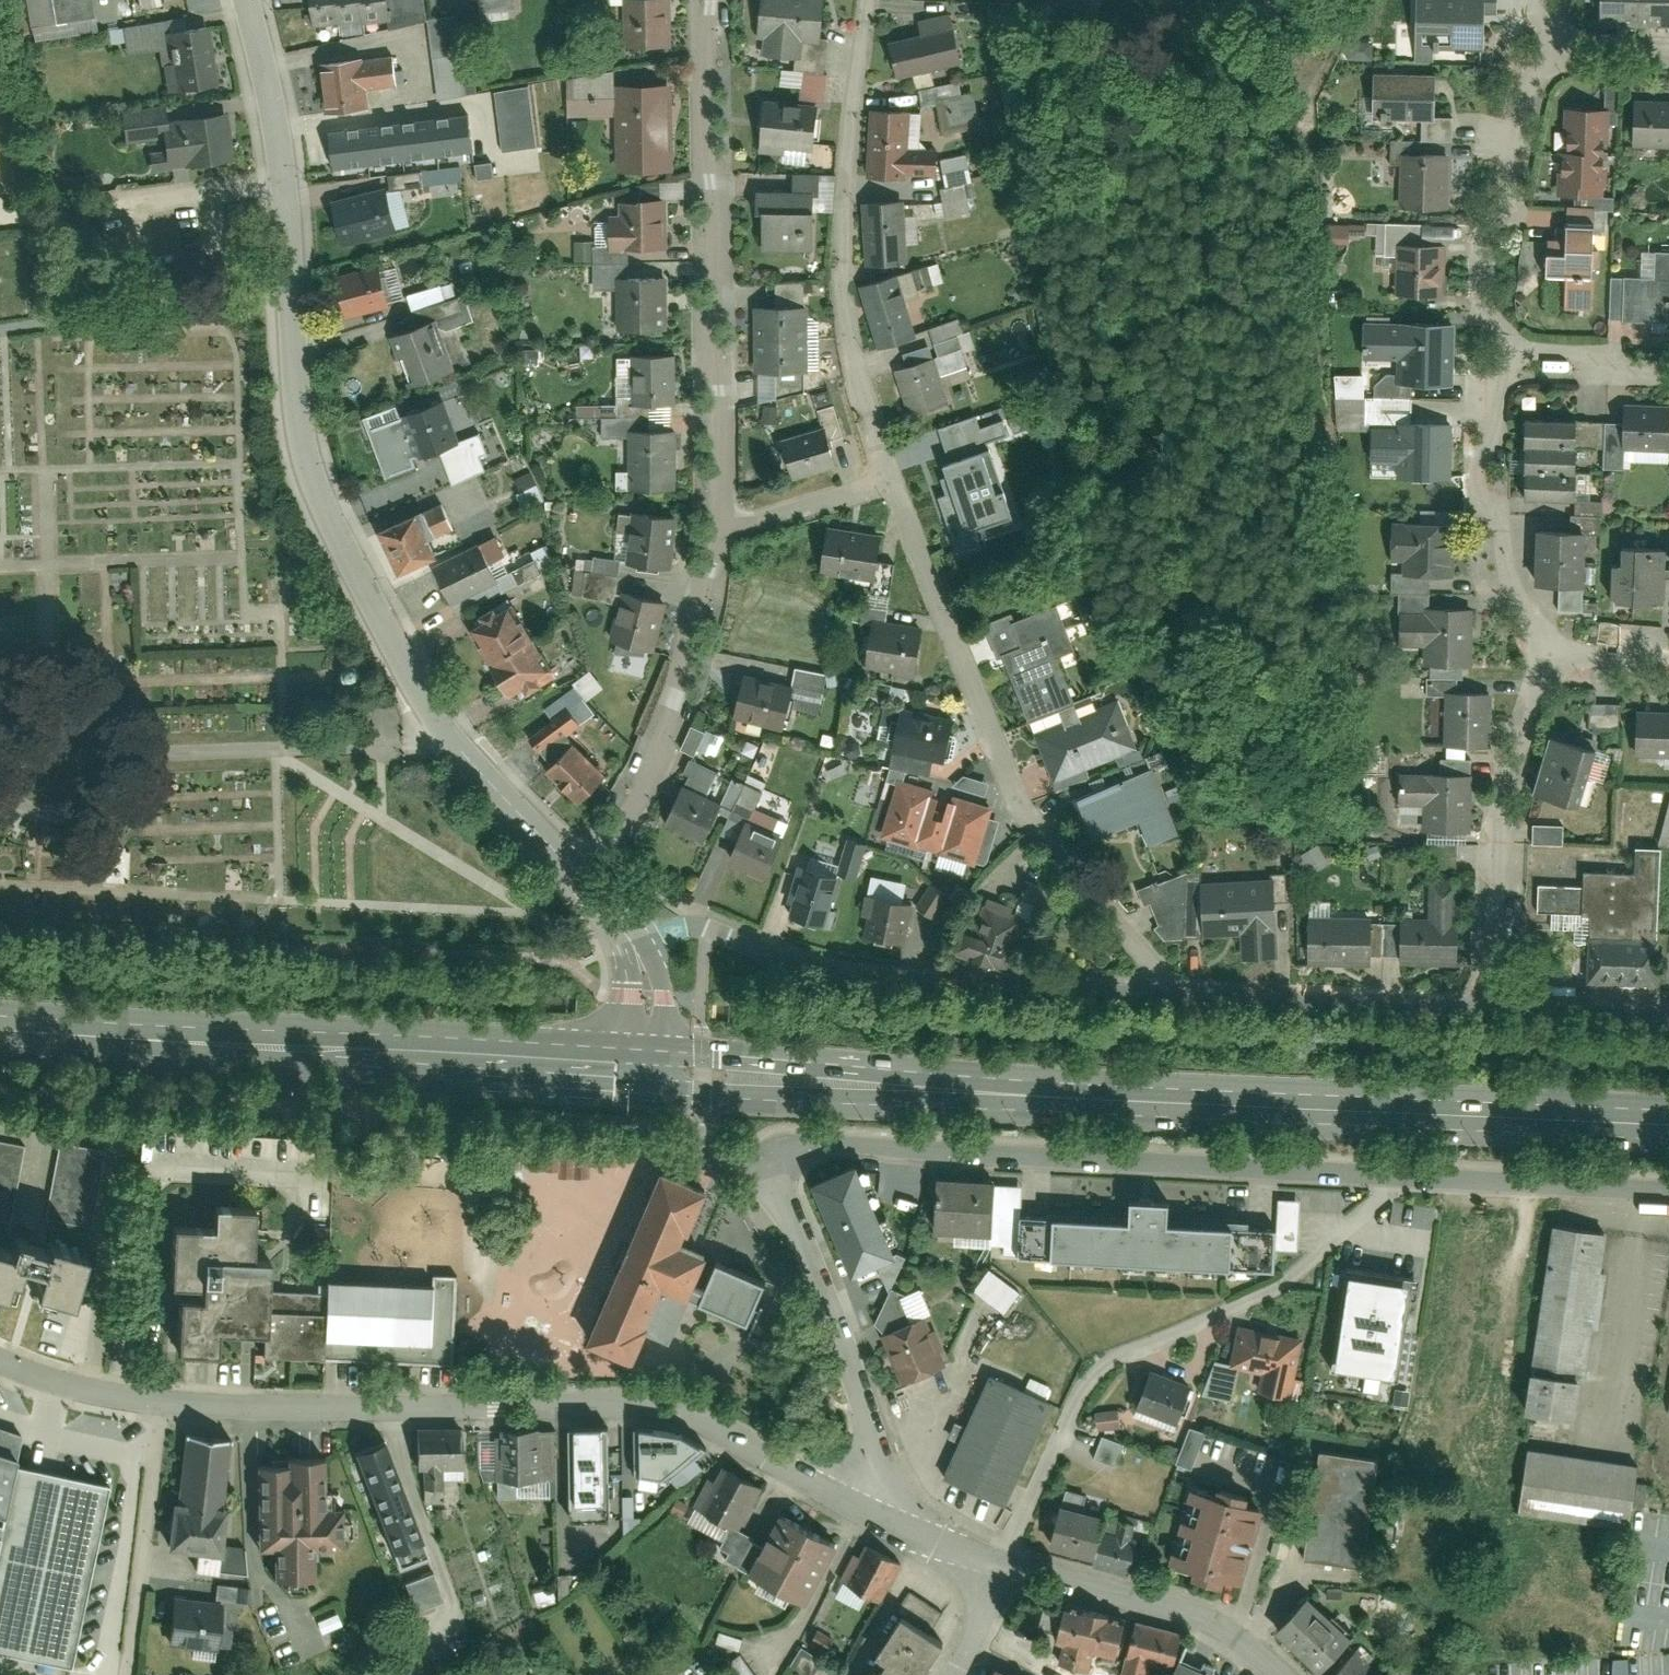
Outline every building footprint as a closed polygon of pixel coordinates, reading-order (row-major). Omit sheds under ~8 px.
[(28,39),(95,31),(91,0),(24,0),(28,39)] [(314,22),(320,22),(321,24),(335,23),(334,20),(339,19),(339,21),(346,20),(346,22),(359,21),(359,18),(364,17),(364,19),(389,15),(387,0),(311,0),(314,22)] [(665,0),(625,0),(626,44),(666,44),(665,0)] [(754,35),(766,36),(764,51),(806,55),(807,43),(821,44),(825,0),(757,0),(754,35)] [(1483,43),(1485,0),(1417,0),(1415,41),(1483,43)] [(1600,24),(1638,25),(1639,0),(1601,0),(1600,24)] [(1638,25),(1668,26),(1668,0),(1639,0),(1638,25)] [(896,39),(904,78),(963,66),(952,14),(919,21),(921,33),(896,39)] [(425,20),(439,98),(467,93),(454,15),(425,20)] [(158,33),(168,88),(210,80),(200,25),(158,33)] [(1348,41),(1348,58),(1371,58),(1372,42),(1348,41)] [(319,64),(324,111),(370,105),(368,89),(396,86),(393,55),(319,64)] [(801,86),(800,97),(824,100),(827,74),(782,68),(780,83),(801,86)] [(1375,113),(1435,113),(1435,69),(1374,69),(1375,113)] [(979,131),(976,92),(960,93),(959,84),(920,87),(921,106),(938,104),(941,134),(979,131)] [(493,90),(501,150),(536,146),(528,85),(493,90)] [(672,170),(671,85),(614,85),(615,171),(672,170)] [(763,144),(814,151),(820,106),(769,99),(763,144)] [(1668,142),(1668,100),(1635,99),(1634,142),(1668,142)] [(179,123),(165,126),(164,104),(121,107),(123,141),(159,139),(164,169),(222,159),(213,108),(178,114),(179,123)] [(1595,150),(1597,107),(1558,106),(1556,148),(1595,150)] [(869,108),(868,171),(934,173),(935,146),(907,146),(908,109),(869,108)] [(327,131),(332,167),(473,151),(469,114),(327,131)] [(1399,202),(1444,204),(1446,145),(1400,144),(1399,202)] [(1594,192),(1595,150),(1556,148),(1554,191),(1594,192)] [(937,158),(946,216),(969,213),(965,182),(971,181),(967,154),(937,158)] [(540,158),(493,160),(493,174),(541,172),(540,158)] [(475,178),(492,177),(491,161),(474,163),(475,178)] [(660,197),(683,196),(682,180),(659,182),(660,197)] [(329,205),(341,249),(397,235),(385,191),(329,205)] [(814,244),(814,192),(759,192),(759,244),(814,244)] [(661,251),(660,199),(622,200),(623,216),(610,216),(611,252),(661,251)] [(861,203),(865,263),(899,260),(895,201),(861,203)] [(1591,311),(1599,210),(1561,207),(1559,236),(1546,235),(1543,277),(1562,278),(1560,308),(1591,311)] [(1395,289),(1442,291),(1444,239),(1396,237),(1395,289)] [(1609,323),(1668,325),(1668,251),(1642,250),(1641,279),(1611,278),(1609,323)] [(938,263),(919,267),(923,287),(942,283),(938,263)] [(334,277),(344,318),(390,307),(380,266),(334,277)] [(893,276),(861,286),(880,348),(912,338),(893,276)] [(657,331),(656,277),(617,277),(618,331),(657,331)] [(778,306),(752,307),(754,372),(806,370),(803,281),(777,282),(778,306)] [(1398,377),(1452,379),(1455,318),(1362,314),(1360,354),(1399,356),(1398,377)] [(391,336),(410,387),(449,372),(431,322),(391,336)] [(670,405),(669,355),(629,356),(630,406),(670,405)] [(936,359),(895,371),(907,414),(948,403),(936,359)] [(819,414),(835,411),(831,390),(815,393),(819,414)] [(399,420),(414,461),(455,447),(440,405),(399,420)] [(1668,434),(1668,407),(1620,405),(1618,446),(1668,448),(1668,434)] [(1403,472),(1449,474),(1452,416),(1372,412),(1370,450),(1404,451),(1403,472)] [(1576,444),(1576,419),(1521,419),(1521,443),(1576,444)] [(836,465),(825,425),(780,437),(790,477),(836,465)] [(671,489),(669,428),(626,430),(628,490),(671,489)] [(973,442),(928,458),(952,529),(997,513),(973,442)] [(1575,468),(1576,444),(1521,443),(1521,468),(1575,468)] [(1575,493),(1575,468),(1521,468),(1521,493),(1575,493)] [(535,472),(514,477),(521,507),(542,502),(535,472)] [(376,530),(393,572),(434,557),(427,539),(453,529),(444,504),(376,530)] [(1389,570),(1450,572),(1452,507),(1391,504),(1389,570)] [(669,519),(633,514),(626,562),(662,567),(669,519)] [(1575,528),(1531,528),(1531,579),(1575,579),(1575,528)] [(881,538),(819,529),(813,568),(875,577),(881,538)] [(1666,544),(1612,542),(1610,597),(1664,599),(1666,544)] [(438,569),(454,602),(497,581),(481,548),(438,569)] [(615,559),(576,556),(573,596),(612,599),(615,559)] [(657,598),(620,590),(609,640),(645,649),(657,598)] [(1087,763),(1138,744),(1121,697),(1077,713),(1056,656),(1074,649),(1056,600),(981,627),(993,660),(1006,655),(1056,791),(1092,778),(1087,763)] [(1397,647),(1451,646),(1451,602),(1396,602),(1397,647)] [(527,631),(510,603),(469,627),(486,655),(527,631)] [(912,676),(920,629),(871,621),(863,668),(912,676)] [(543,660),(527,631),(486,655),(502,683),(543,660)] [(745,683),(737,724),(786,733),(794,693),(745,683)] [(1448,745),(1491,744),(1490,685),(1447,686),(1448,745)] [(1620,725),(1620,703),(1590,703),(1590,725),(1620,725)] [(948,759),(955,715),(897,706),(887,767),(929,774),(932,756),(948,759)] [(1634,711),(1634,757),(1668,757),(1668,711),(1634,711)] [(689,724),(681,747),(714,760),(722,737),(689,724)] [(1547,736),(1540,763),(1585,775),(1592,747),(1547,736)] [(570,749),(547,772),(578,802),(601,779),(570,749)] [(1146,843),(1179,830),(1152,762),(1071,795),(1088,837),(1136,817),(1146,843)] [(1540,763),(1533,791),(1578,802),(1585,775),(1540,763)] [(1422,831),(1467,830),(1467,768),(1425,769),(1425,775),(1400,775),(1400,801),(1422,801),(1422,831)] [(937,788),(898,778),(883,835),(937,849),(935,855),(978,866),(994,806),(952,795),(951,800),(935,796),(937,788)] [(684,790),(668,822),(705,842),(722,810),(684,790)] [(749,820),(734,862),(770,875),(785,833),(749,820)] [(1563,843),(1563,825),(1533,824),(1532,843),(1563,843)] [(1584,885),(1539,883),(1539,906),(1588,908),(1585,980),(1660,982),(1664,840),(1633,839),(1632,867),(1584,865),(1584,885)] [(858,880),(865,843),(853,841),(847,878),(858,880)] [(798,866),(784,912),(821,924),(835,878),(798,866)] [(1278,924),(1275,874),(1201,878),(1204,929),(1239,927),(1241,957),(1273,955),(1272,925),(1278,924)] [(1398,965),(1460,965),(1460,918),(1455,918),(1454,879),(1426,879),(1426,915),(1398,915),(1398,965)] [(1026,910),(981,895),(961,954),(1006,970),(1026,910)] [(908,906),(869,896),(859,935),(899,945),(908,906)] [(1372,962),(1373,913),(1308,912),(1307,961),(1372,962)] [(24,1144),(0,1140),(0,1210),(12,1212),(24,1144)] [(56,1141),(47,1219),(94,1224),(103,1146),(56,1141)] [(607,1142),(521,1143),(521,1163),(548,1162),(548,1169),(563,1168),(562,1162),(608,1162),(607,1142)] [(838,1153),(803,1168),(829,1226),(877,1205),(865,1179),(852,1185),(838,1153)] [(704,1185),(659,1167),(591,1336),(631,1352),(644,1321),(669,1332),(686,1290),(747,1315),(764,1273),(719,1255),(708,1281),(696,1276),(707,1250),(678,1238),(683,1225),(687,1227),(704,1185)] [(1027,1188),(942,1183),(939,1242),(1024,1247),(1026,1216),(1027,1188)] [(1026,1216),(1024,1247),(1024,1256),(1277,1270),(1279,1233),(1167,1227),(1168,1202),(1132,1200),(1131,1222),(1026,1216)] [(1394,1202),(1391,1223),(1429,1228),(1432,1207),(1394,1202)] [(212,1229),(168,1228),(167,1293),(174,1294),(173,1349),(216,1350),(216,1328),(260,1329),(260,1352),(321,1354),(323,1301),(266,1300),(267,1260),(250,1259),(251,1207),(213,1206),(212,1229)] [(1603,1229),(1554,1222),(1527,1410),(1576,1417),(1603,1229)] [(6,1291),(15,1259),(36,1265),(29,1289),(69,1299),(82,1250),(45,1240),(42,1249),(23,1244),(24,1239),(6,1235),(3,1247),(0,1246),(0,1289),(6,1291)] [(866,1235),(835,1248),(851,1283),(881,1270),(866,1235)] [(1020,1291),(995,1271),(974,1290),(1007,1312),(1020,1291)] [(1410,1282),(1348,1275),(1337,1370),(1399,1377),(1410,1282)] [(323,1301),(321,1354),(449,1359),(452,1284),(324,1279),(323,1301)] [(883,1338),(881,1339),(900,1384),(941,1366),(922,1321),(931,1318),(919,1292),(904,1298),(889,1292),(871,1329),(883,1338)] [(1233,1317),(1225,1355),(1253,1362),(1249,1380),(1282,1388),(1294,1330),(1233,1317)] [(1140,1364),(1126,1401),(1167,1416),(1181,1379),(1140,1364)] [(986,1378),(942,1476),(1002,1503),(1046,1405),(986,1378)] [(68,1668),(106,1486),(16,1467),(23,1433),(0,1425),(0,1654),(68,1668)] [(1194,1466),(1204,1429),(1187,1425),(1178,1462),(1194,1466)] [(609,1426),(572,1427),(574,1519),(612,1518),(609,1426)] [(681,1430),(630,1427),(627,1494),(649,1497),(653,1481),(668,1485),(708,1448),(681,1430)] [(548,1431),(488,1432),(489,1481),(549,1480),(548,1431)] [(227,1437),(182,1432),(174,1496),(168,1495),(162,1546),(190,1549),(187,1573),(241,1579),(239,1544),(220,1542),(225,1500),(219,1500),(227,1437)] [(1100,1435),(1094,1457),(1118,1464),(1124,1441),(1100,1435)] [(417,1436),(417,1467),(427,1466),(427,1484),(444,1484),(444,1467),(465,1467),(465,1436),(417,1436)] [(387,1438),(354,1450),(391,1552),(424,1541),(387,1438)] [(1517,1442),(1508,1503),(1620,1520),(1629,1459),(1517,1442)] [(1326,1450),(1307,1555),(1367,1566),(1385,1461),(1326,1450)] [(280,1466),(251,1466),(252,1548),(270,1548),(270,1580),(305,1579),(305,1549),(337,1548),(336,1506),(318,1506),(317,1456),(280,1457),(280,1466)] [(763,1486),(725,1467),(718,1480),(711,1476),(695,1507),(733,1526),(724,1545),(732,1549),(729,1554),(743,1561),(755,1537),(756,1535),(742,1528),(763,1486)] [(1186,1480),(1164,1557),(1233,1577),(1255,1500),(1186,1480)] [(1635,1481),(1633,1505),(1645,1506),(1647,1483),(1635,1481)] [(1062,1502),(1083,1507),(1085,1493),(1065,1489),(1062,1502)] [(1060,1502),(1049,1543),(1094,1554),(1092,1560),(1130,1570),(1142,1523),(1060,1502)] [(840,1539),(785,1510),(767,1544),(755,1537),(743,1561),(810,1596),(840,1539)] [(901,1565),(867,1547),(848,1584),(882,1602),(901,1565)] [(433,1575),(406,1585),(417,1611),(443,1600),(433,1575)] [(216,1602),(174,1597),(168,1648),(217,1654),(223,1603),(248,1606),(250,1589),(218,1585),(216,1602)] [(1297,1590),(1264,1624),(1314,1671),(1342,1642),(1346,1637),(1297,1590)] [(1118,1613),(1060,1596),(1048,1636),(1060,1639),(1054,1658),(1080,1665),(1086,1644),(1107,1650),(1118,1613)] [(1128,1614),(1113,1674),(1116,1674),(1137,1674),(1143,1655),(1165,1660),(1174,1625),(1128,1614)] [(941,1647),(901,1619),(875,1655),(886,1662),(877,1674),(921,1674),(941,1647)] [(1342,1642),(1314,1671),(1310,1674),(1377,1674),(1342,1642)] [(719,1661),(729,1674),(757,1674),(738,1648),(719,1661)] [(790,1665),(809,1674),(812,1674),(820,1659),(799,1648),(790,1665)] [(1178,1651),(1166,1674),(1221,1674),(1222,1673),(1207,1665),(1210,1658),(1198,1652),(1194,1659),(1178,1651)] [(1627,1657),(1612,1658),(1613,1674),(1628,1674),(1627,1657)] [(985,1662),(979,1674),(1011,1674),(985,1662)]
